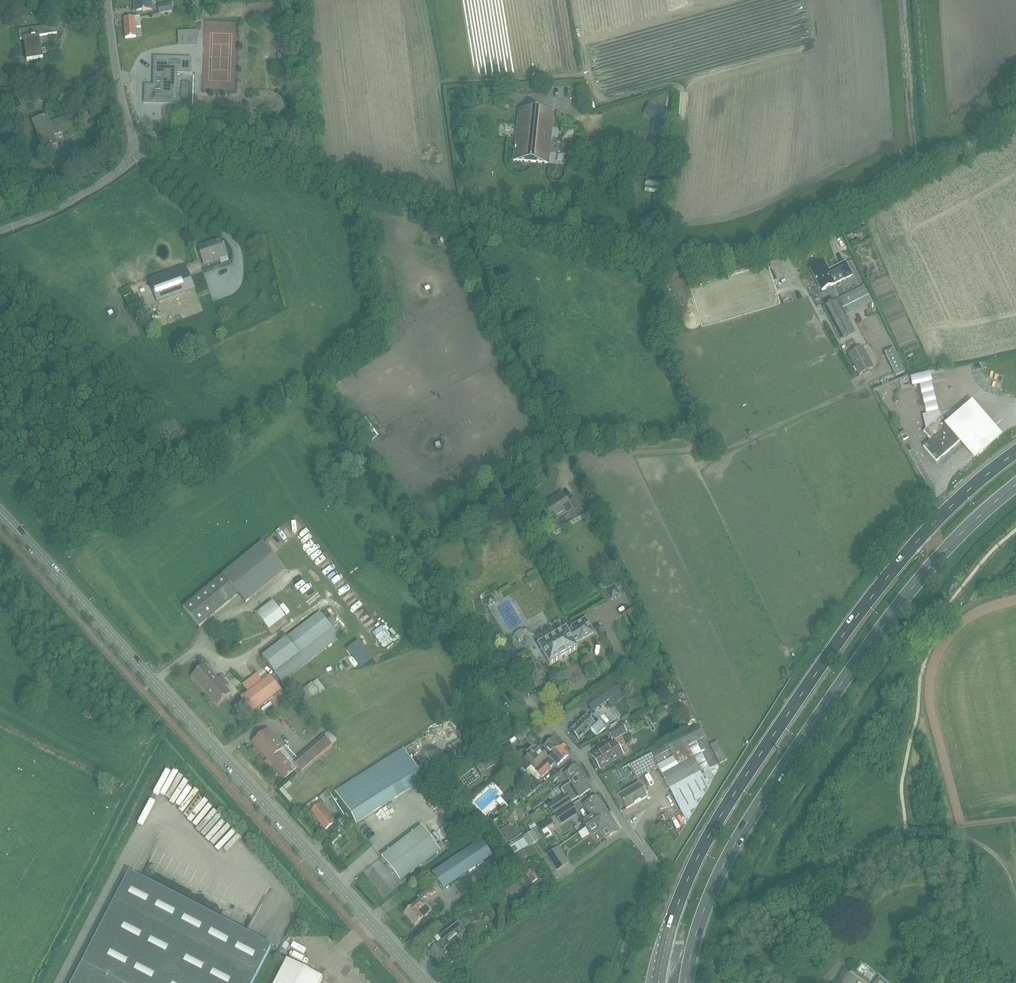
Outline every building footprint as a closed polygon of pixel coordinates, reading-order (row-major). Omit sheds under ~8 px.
[(135,11),(151,9),(150,0),(134,0),(135,11)] [(158,5),(159,14),(173,11),(177,10),(175,3),(172,3),(158,5)] [(125,38),(135,37),(136,37),(135,28),(141,28),(140,17),(134,17),(124,18),(125,38)] [(40,36),(57,33),(56,25),(19,30),(20,40),(24,39),(27,61),(43,59),(40,36)] [(147,87),(147,102),(174,103),(175,88),(175,71),(184,72),(184,71),(189,71),(190,72),(190,60),(167,59),(166,59),(156,59),(156,73),(155,87),(147,87)] [(652,119),(646,177),(660,179),(667,112),(649,102),(642,114),(652,119)] [(517,110),(514,150),(514,160),(547,163),(551,113),(517,110)] [(53,135),(75,127),(70,115),(49,124),(46,117),(33,122),(44,149),(55,145),(55,146),(57,145),(53,135)] [(545,203),(555,204),(555,202),(559,202),(559,198),(555,198),(555,197),(546,196),(545,203)] [(198,247),(203,264),(212,261),(211,258),(227,253),(222,239),(215,242),(215,243),(207,246),(206,244),(198,247)] [(819,285),(822,291),(852,275),(845,262),(827,271),(823,264),(811,270),(818,285),(819,285)] [(195,288),(186,265),(149,280),(158,303),(195,288)] [(864,287),(841,299),(846,308),(869,296),(864,287)] [(277,311),(293,304),(291,298),(274,305),(277,311)] [(837,301),(824,308),(840,340),(854,333),(837,301)] [(848,354),(859,376),(873,369),(861,347),(848,354)] [(884,353),(895,377),(904,373),(894,349),(884,353)] [(918,386),(932,382),(930,372),(910,377),(912,387),(918,386)] [(935,395),(932,382),(918,386),(925,415),(939,412),(935,395)] [(969,398),(943,420),(947,425),(961,441),(973,455),(999,433),(969,398)] [(961,441),(947,425),(943,420),(940,417),(939,412),(925,415),(922,416),(926,430),(923,432),(930,440),(923,446),(936,462),(961,441)] [(905,431),(902,433),(900,434),(904,441),(908,438),(905,431)] [(931,470),(937,477),(941,474),(934,467),(931,470)] [(540,507),(546,516),(550,523),(571,510),(577,519),(584,514),(574,498),(567,502),(562,493),(554,499),(554,500),(542,508),(541,507),(540,507)] [(263,542),(191,601),(183,607),(199,627),(239,594),(245,603),(286,570),(263,542)] [(327,569),(336,561),(332,557),(323,565),(327,569)] [(335,562),(328,570),(332,573),(339,565),(335,562)] [(616,588),(621,594),(628,589),(623,582),(616,588)] [(606,591),(611,600),(620,595),(615,586),(606,591)] [(356,603),(363,598),(360,594),(353,598),(356,603)] [(485,599),(488,606),(495,602),(491,596),(485,599)] [(256,612),(269,630),(286,617),(273,600),(256,612)] [(371,624),(381,619),(377,610),(367,615),(371,624)] [(332,628),(320,612),(262,657),(274,673),(332,628)] [(566,629),(538,645),(550,665),(577,649),(574,643),(579,640),(580,641),(594,633),(586,619),(572,627),(573,629),(567,632),(566,629)] [(534,640),(542,631),(531,621),(523,630),(534,640)] [(358,654),(366,649),(371,657),(379,651),(369,637),(354,647),(358,654)] [(192,677),(218,705),(230,693),(225,688),(229,685),(221,677),(218,680),(204,666),(192,677)] [(352,672),(346,676),(351,682),(357,678),(352,672)] [(317,696),(332,684),(324,675),(309,687),(317,696)] [(281,690),(270,676),(241,698),(252,713),(281,690)] [(616,680),(586,701),(593,711),(623,690),(616,680)] [(679,706),(688,724),(696,720),(687,702),(679,706)] [(577,739),(579,741),(591,730),(597,736),(605,729),(590,713),(587,717),(586,715),(570,731),(575,736),(574,737),(576,739),(577,739)] [(608,732),(613,740),(626,732),(621,724),(608,732)] [(628,765),(636,779),(657,768),(662,776),(711,751),(705,739),(699,727),(640,757),(641,758),(628,765)] [(253,743),(285,779),(292,772),(288,767),(290,765),(279,752),(285,746),(284,745),(283,746),(268,729),(253,743)] [(293,762),(298,767),(301,771),(332,744),(324,736),(293,762)] [(560,747),(552,738),(543,746),(541,744),(539,746),(540,747),(532,754),(530,752),(525,758),(532,765),(536,770),(560,747)] [(614,742),(592,756),(601,769),(622,755),(614,742)] [(560,747),(536,770),(542,777),(551,769),(550,767),(555,763),(557,766),(568,756),(560,747)] [(335,791),(356,824),(424,780),(403,748),(335,791)] [(473,763),(480,774),(501,761),(494,750),(473,763)] [(662,776),(687,822),(709,788),(719,769),(711,751),(662,776)] [(532,765),(525,758),(518,764),(526,771),(532,765)] [(577,766),(565,773),(571,782),(561,789),(565,795),(570,802),(580,797),(591,790),(586,782),(587,782),(577,766)] [(313,769),(306,775),(313,783),(320,777),(313,769)] [(515,794),(521,801),(542,785),(534,777),(533,776),(515,794)] [(640,785),(628,792),(619,797),(626,809),(647,797),(640,785)] [(205,790),(201,794),(219,814),(223,810),(205,790)] [(502,798),(509,807),(517,799),(510,791),(502,798)] [(549,806),(554,813),(570,802),(565,795),(549,806)] [(581,820),(586,828),(595,822),(607,815),(596,797),(584,805),(590,814),(581,820)] [(308,808),(326,831),(336,823),(318,800),(308,808)] [(555,816),(560,824),(577,813),(572,805),(555,816)] [(524,811),(512,819),(522,833),(533,825),(524,811)] [(595,822),(586,828),(591,836),(600,831),(605,839),(617,832),(607,815),(595,822)] [(444,837),(455,832),(450,823),(440,829),(444,837)] [(381,857),(394,874),(400,882),(441,851),(422,826),(381,857)] [(444,890),(493,856),(481,840),(432,874),(444,890)] [(547,855),(557,870),(568,863),(558,848),(547,855)] [(524,873),(536,889),(544,884),(532,868),(524,873)] [(271,948),(128,874),(71,982),(252,982),(271,948)] [(417,895),(421,899),(428,893),(425,889),(417,895)] [(420,900),(404,913),(415,926),(432,911),(426,904),(424,905),(420,900)] [(438,944),(439,945),(430,953),(445,970),(454,961),(444,949),(450,944),(445,938),(455,931),(450,925),(445,929),(437,935),(442,941),(438,944)] [(279,982),(327,982),(333,970),(293,952),(279,982)]
